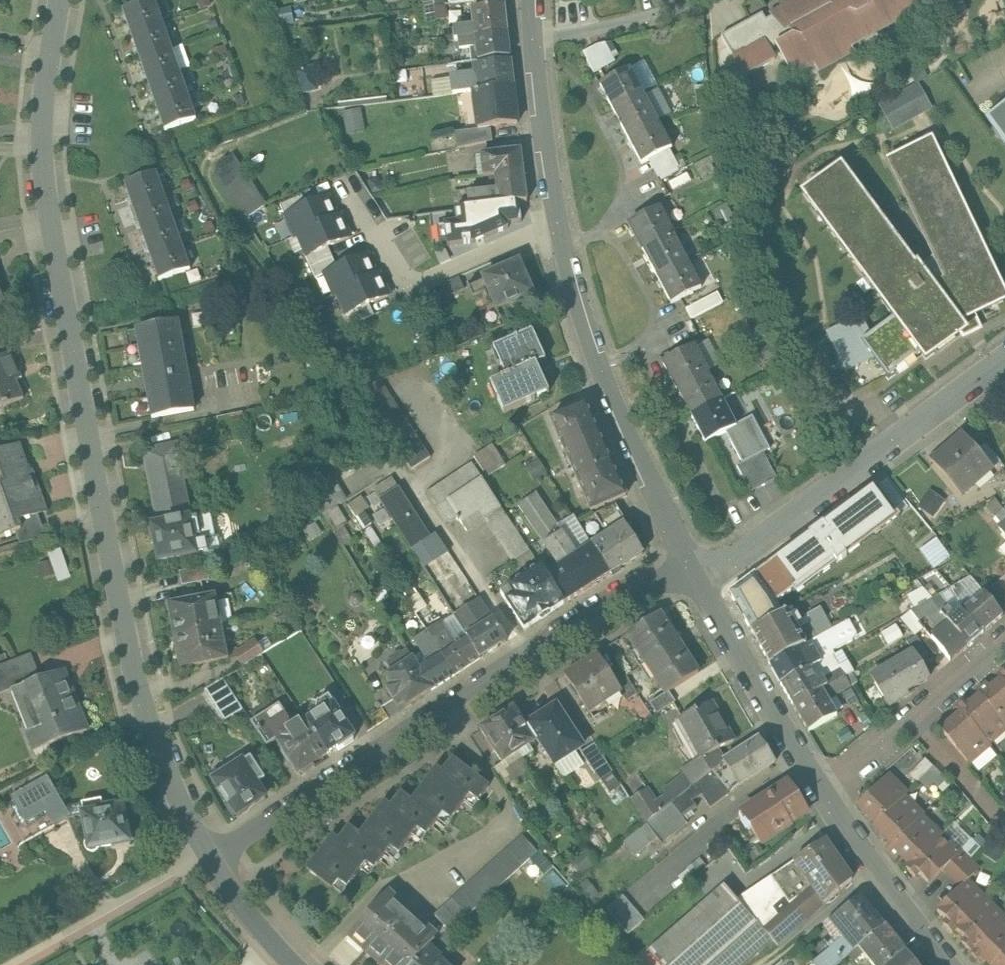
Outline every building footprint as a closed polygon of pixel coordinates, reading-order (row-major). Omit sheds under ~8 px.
[(161,23),(153,0),(151,0),(123,10),(132,34),(161,23)] [(781,5),(783,9),(772,15),(773,16),(756,25),(753,18),(722,36),(737,63),(723,71),(735,92),(751,83),(746,75),(775,60),(770,50),(777,46),(793,75),(815,63),(818,70),(853,50),(851,45),(900,18),(902,23),(937,4),(935,0),(789,0),(781,5)] [(444,4),(426,7),(427,19),(446,17),(444,4)] [(505,5),(473,9),(474,26),(453,28),(455,39),(459,39),(508,33),(508,32),(505,5)] [(140,57),(170,47),(161,23),(132,34),(140,57)] [(508,33),(459,39),(460,48),(473,46),(473,44),(477,44),(479,60),(510,57),(508,33)] [(608,39),(584,51),(595,72),(618,60),(608,39)] [(149,81),(178,70),(170,47),(140,57),(149,81)] [(511,62),(477,66),(478,80),(470,81),(470,77),(451,79),(451,85),(442,86),(443,95),(474,91),(514,86),(511,62)] [(630,68),(600,84),(614,111),(644,95),(630,68)] [(157,105),(187,94),(178,70),(149,81),(157,105)] [(316,75),(298,80),(302,91),(317,88),(316,75)] [(918,85),(882,105),(894,127),(930,107),(918,85)] [(514,86),(474,91),(478,129),(491,127),(518,123),(514,86)] [(166,129),(195,118),(187,94),(157,105),(166,129)] [(644,95),(614,111),(628,137),(658,121),(644,95)] [(348,132),(367,127),(361,105),(342,110),(348,132)] [(658,121),(628,137),(642,163),(672,148),(658,121)] [(478,129),(455,132),(457,148),(493,141),(491,127),(478,129)] [(999,284),(937,153),(934,154),(929,142),(896,158),(948,266),(925,277),(918,268),(911,273),(836,171),(805,194),(896,316),(861,341),(889,378),(923,353),(926,358),(963,331),(965,333),(978,327),(975,321),(976,321),(973,314),(1003,299),(996,285),(999,284)] [(521,150),(482,155),(484,175),(490,175),(524,171),(521,150)] [(266,204),(233,154),(213,167),(213,171),(244,218),(266,204)] [(524,171),(490,175),(491,181),(496,180),(497,189),(480,191),(482,206),(527,201),(524,171)] [(156,173),(125,185),(134,208),(164,197),(156,173)] [(480,187),(467,188),(470,207),(482,206),(480,191),(480,187)] [(164,197),(134,208),(142,232),(173,221),(164,197)] [(328,197),(287,215),(296,236),(341,216),(340,215),(337,217),(328,197)] [(527,201),(482,206),(456,210),(457,223),(445,224),(448,246),(475,243),(509,228),(508,224),(522,222),(520,203),(527,202),(527,201)] [(660,208),(630,224),(644,250),(674,235),(660,208)] [(341,216),(296,236),(297,237),(299,235),(308,255),(350,237),(341,216)] [(173,221),(142,232),(151,256),(182,244),(173,221)] [(674,235),(644,250),(658,277),(688,261),(674,235)] [(182,244),(151,256),(160,279),(190,268),(182,244)] [(367,255),(326,274),(335,295),(376,276),(367,255)] [(519,261),(468,284),(474,296),(486,290),(490,299),(492,298),(497,309),(526,296),(527,299),(537,294),(530,280),(527,281),(519,261)] [(688,261),(658,277),(672,303),(702,287),(688,261)] [(376,276),(335,295),(338,294),(347,314),(389,295),(380,275),(376,276)] [(460,276),(441,285),(446,296),(465,288),(460,276)] [(10,314),(0,291),(0,318),(10,314)] [(717,292),(686,308),(692,319),(723,302),(717,292)] [(178,321),(138,328),(146,371),(186,364),(178,321)] [(518,336),(514,337),(514,338),(494,347),(507,375),(501,377),(502,378),(491,383),(504,413),(550,393),(541,373),(550,369),(533,330),(518,336)] [(694,346),(664,362),(678,389),(708,373),(694,346)] [(0,357),(0,407),(3,405),(4,407),(24,398),(17,380),(23,378),(12,352),(0,357)] [(186,364),(146,371),(154,415),(194,407),(186,364)] [(708,373),(678,389),(692,415),(722,399),(708,373)] [(430,458),(381,379),(359,389),(412,470),(430,458)] [(692,415),(706,442),(726,432),(743,463),(763,452),(764,453),(770,449),(753,416),(736,424),(723,399),(722,399),(692,415)] [(586,403),(551,419),(564,449),(599,434),(586,403)] [(986,443),(969,424),(960,431),(963,434),(977,451),(986,443)] [(599,434),(564,449),(578,480),(613,465),(599,434)] [(963,436),(942,453),(941,453),(940,453),(941,455),(934,461),(933,460),(932,460),(962,495),(963,495),(962,494),(973,484),(974,485),(991,470),(990,469),(991,468),(977,451),(963,434),(962,435),(963,436)] [(990,469),(991,470),(1002,462),(986,443),(977,451),(991,468),(990,469)] [(493,444),(474,456),(488,476),(506,464),(493,444)] [(178,445),(145,451),(160,523),(171,521),(170,514),(188,510),(182,480),(185,479),(181,459),(184,458),(183,455),(180,455),(178,445)] [(39,488),(32,470),(29,471),(21,448),(6,453),(5,451),(0,453),(0,501),(39,488)] [(743,463),(738,465),(751,492),(777,478),(764,453),(763,452),(743,463)] [(473,464),(427,494),(447,523),(458,515),(466,529),(484,517),(501,506),(473,464)] [(613,465),(578,480),(591,511),(626,496),(613,465)] [(316,475),(308,477),(313,494),(321,491),(316,475)] [(430,536),(398,487),(380,498),(412,548),(430,536)] [(0,501),(0,539),(17,533),(22,531),(19,523),(39,516),(34,499),(41,496),(39,488),(0,501)] [(920,504),(934,514),(945,499),(931,489),(920,504)] [(537,493),(519,505),(534,526),(543,520),(551,515),(537,493)] [(903,494),(858,519),(870,539),(908,519),(918,539),(933,531),(903,494)] [(616,505),(594,515),(607,535),(624,523),(625,524),(628,523),(616,505)] [(530,550),(501,506),(484,517),(513,562),(530,550)] [(1004,509),(996,516),(1002,524),(1004,521),(1004,510),(1004,509)] [(160,523),(152,525),(153,528),(149,528),(152,541),(156,540),(160,561),(197,553),(194,542),(201,540),(196,517),(190,518),(188,510),(170,514),(171,521),(160,523)] [(578,554),(551,515),(543,520),(554,537),(588,589),(611,574),(592,545),(578,554)] [(39,516),(19,523),(22,531),(17,533),(22,545),(47,537),(39,516)] [(817,541),(815,541),(822,553),(823,552),(840,583),(881,560),(870,539),(858,519),(858,518),(817,541)] [(554,537),(543,520),(534,526),(545,543),(554,537)] [(607,535),(592,545),(611,574),(643,552),(625,524),(624,523),(607,535)] [(812,532),(779,556),(780,558),(756,572),(758,576),(730,592),(752,631),(788,611),(792,608),(793,610),(840,584),(840,583),(823,552),(822,553),(815,541),(817,541),(812,532)] [(588,589),(554,537),(545,543),(560,566),(546,575),(565,603),(588,589)] [(60,581),(72,576),(61,547),(49,552),(60,581)] [(207,565),(179,571),(182,584),(210,579),(207,565)] [(541,567),(501,593),(525,629),(565,603),(546,575),(541,567)] [(985,593),(1001,612),(1004,609),(1004,576),(985,593)] [(1001,612),(985,593),(967,608),(986,631),(1003,615),(1001,612)] [(215,594),(179,602),(179,603),(168,605),(174,636),(222,625),(215,594)] [(508,641),(480,599),(454,615),(467,635),(468,636),(481,658),(508,641)] [(938,609),(933,599),(922,605),(929,614),(937,626),(940,624),(943,629),(950,623),(942,613),(938,609)] [(922,605),(911,611),(918,620),(929,614),(922,605)] [(788,611),(752,631),(770,663),(832,628),(821,607),(808,614),(813,623),(799,631),(788,611)] [(986,631),(967,608),(965,610),(963,607),(955,613),(949,607),(942,613),(950,623),(968,645),(986,631)] [(699,672),(660,613),(627,634),(665,693),(666,694),(669,691),(699,672)] [(467,635),(455,643),(443,622),(428,631),(455,675),(481,658),(468,636),(467,635)] [(968,645),(950,623),(943,629),(932,638),(950,660),(968,645)] [(222,625),(174,636),(180,668),(229,658),(222,625)] [(832,628),(770,663),(781,684),(809,668),(817,664),(810,650),(823,643),(829,653),(842,645),(832,628)] [(301,629),(288,637),(293,645),(306,637),(301,629)] [(455,675),(428,631),(414,639),(426,660),(418,666),(432,690),(455,675)] [(917,635),(907,641),(913,651),(918,661),(929,655),(917,635)] [(235,650),(245,665),(266,651),(256,636),(235,650)] [(400,638),(394,642),(398,649),(405,645),(400,638)] [(918,661),(913,651),(871,676),(890,706),(908,695),(906,692),(929,679),(918,661)] [(0,667),(0,695),(12,690),(12,691),(42,679),(32,654),(0,667)] [(597,654),(565,675),(590,713),(620,693),(621,692),(614,681),(597,654)] [(413,658),(386,675),(393,685),(387,689),(394,699),(400,695),(408,706),(432,690),(418,666),(413,658)] [(816,680),(809,668),(781,684),(794,705),(822,689),(822,690),(845,677),(843,673),(839,667),(816,680)] [(42,679),(12,691),(36,751),(88,731),(65,670),(42,679)] [(638,693),(625,673),(614,681),(621,692),(620,693),(625,701),(638,693)] [(822,689),(794,705),(809,731),(837,715),(828,700),(851,686),(845,677),(822,690),(822,689)] [(223,678),(205,689),(216,708),(236,697),(223,678)] [(991,688),(987,684),(978,691),(981,695),(1004,723),(1004,683),(1002,679),(991,688)] [(665,693),(650,702),(658,714),(676,702),(669,691),(666,694),(665,693)] [(981,695),(970,704),(966,700),(957,707),(961,712),(987,742),(1004,727),(1004,723),(981,695)] [(236,697),(216,708),(223,720),(243,708),(236,697)] [(711,703),(681,720),(692,743),(689,745),(697,759),(699,762),(718,751),(733,742),(711,703)] [(337,706),(331,710),(328,706),(306,720),(328,753),(343,744),(345,747),(355,740),(353,737),(356,735),(348,723),(349,722),(340,708),(339,709),(337,706)] [(583,747),(575,735),(556,707),(526,727),(535,742),(539,739),(556,765),(583,747)] [(283,708),(255,726),(267,745),(282,735),(284,738),(278,742),(280,746),(279,747),(289,761),(291,760),(299,772),(301,771),(303,774),(315,766),(314,764),(328,754),(328,753),(306,720),(295,727),(283,708)] [(526,727),(514,708),(498,718),(519,751),(535,742),(526,727)] [(987,742),(961,712),(941,730),(968,761),(988,744),(987,742)] [(519,751),(498,718),(481,729),(503,762),(519,751)] [(695,785),(702,794),(711,808),(739,785),(776,762),(760,737),(723,761),(724,761),(724,762),(695,785)] [(697,759),(681,768),(692,787),(695,785),(724,762),(724,761),(723,761),(718,751),(699,762),(697,759)] [(242,761),(214,779),(231,804),(228,806),(236,818),(247,811),(245,808),(265,797),(259,787),(267,782),(251,757),(243,762),(242,761)] [(412,800),(438,820),(443,812),(451,819),(470,795),(479,801),(490,786),(453,757),(443,771),(437,767),(412,800)] [(926,758),(909,775),(917,783),(934,766),(926,758)] [(28,828),(23,826),(13,808),(14,803),(13,802),(50,781),(44,770),(13,788),(18,798),(9,803),(9,802),(0,807),(0,812),(3,818),(8,816),(24,843),(55,826),(49,816),(28,828)] [(566,792),(554,773),(544,779),(557,798),(566,792)] [(887,776),(858,806),(877,824),(903,798),(906,795),(887,776)] [(102,801),(65,808),(50,781),(13,802),(14,803),(13,808),(23,826),(28,828),(49,816),(55,826),(70,818),(83,815),(88,841),(87,842),(86,845),(86,847),(87,850),(89,851),(90,852),(93,853),(96,852),(98,850),(99,848),(113,846),(115,846),(115,843),(114,841),(127,839),(130,838),(129,836),(128,836),(123,807),(117,808),(116,803),(102,805),(102,801)] [(789,783),(742,813),(761,843),(792,824),(791,822),(807,811),(789,783)] [(702,794),(695,785),(692,787),(662,810),(654,817),(647,823),(659,841),(686,821),(683,817),(697,807),(693,801),(702,794)] [(648,788),(631,799),(646,824),(647,823),(654,817),(662,810),(648,788)] [(438,820),(412,800),(401,792),(391,805),(385,800),(360,833),(385,853),(391,846),(399,853),(418,828),(426,834),(438,820)] [(877,824),(874,827),(893,846),(921,817),(922,816),(903,798),(877,824)] [(893,846),(888,850),(897,859),(901,855),(911,865),(939,836),(921,817),(893,846)] [(385,853),(360,833),(349,825),(339,838),(333,834),(307,869),(333,888),(339,880),(347,886),(366,861),(374,868),(385,853)] [(523,835),(505,851),(521,868),(538,852),(523,835)] [(911,865),(907,869),(916,877),(919,873),(930,883),(944,869),(958,855),(958,854),(939,836),(911,865)] [(852,879),(825,840),(796,860),(812,884),(825,903),(852,879)] [(505,851),(470,883),(486,900),(521,868),(505,851)] [(587,852),(572,864),(580,875),(595,863),(587,852)] [(958,855),(944,869),(952,878),(969,861),(960,852),(958,854),(958,855)] [(649,951),(662,964),(709,964),(758,922),(763,928),(812,884),(796,860),(791,864),(737,901),(724,886),(649,951)] [(969,861),(952,878),(961,886),(965,882),(966,882),(979,870),(969,861)] [(961,886),(937,910),(947,921),(944,925),(952,933),(956,929),(984,900),(966,882),(965,882),(961,886)] [(470,883),(452,899),(467,915),(468,916),(486,900),(470,883)] [(812,884),(763,928),(773,938),(778,944),(825,903),(812,884)] [(386,895),(351,933),(352,934),(353,934),(367,947),(367,948),(385,964),(386,964),(387,964),(411,964),(429,945),(430,946),(435,940),(386,895)] [(645,920),(623,895),(607,909),(629,934),(645,920)] [(831,922),(836,929),(832,932),(837,939),(829,945),(825,940),(811,952),(815,957),(811,960),(814,964),(815,964),(838,964),(859,948),(885,926),(862,897),(831,922)] [(452,899),(435,915),(449,931),(467,915),(452,899)] [(984,900),(956,929),(966,939),(962,943),(971,951),(971,952),(1003,919),(1003,918),(984,900)] [(971,952),(971,951),(969,952),(978,961),(982,957),(990,964),(992,964),(1004,952),(1004,920),(1003,918),(1003,919),(971,952)] [(709,964),(743,964),(773,938),(763,928),(758,922),(709,964)] [(859,948),(871,962),(873,964),(889,964),(905,951),(885,926),(859,948)] [(429,948),(430,946),(429,945),(411,964),(440,964),(437,962),(442,957),(440,955),(439,957),(429,948)] [(906,951),(905,951),(889,964),(917,964),(906,951)] [(992,964),(1004,964),(1004,952),(992,964)]
